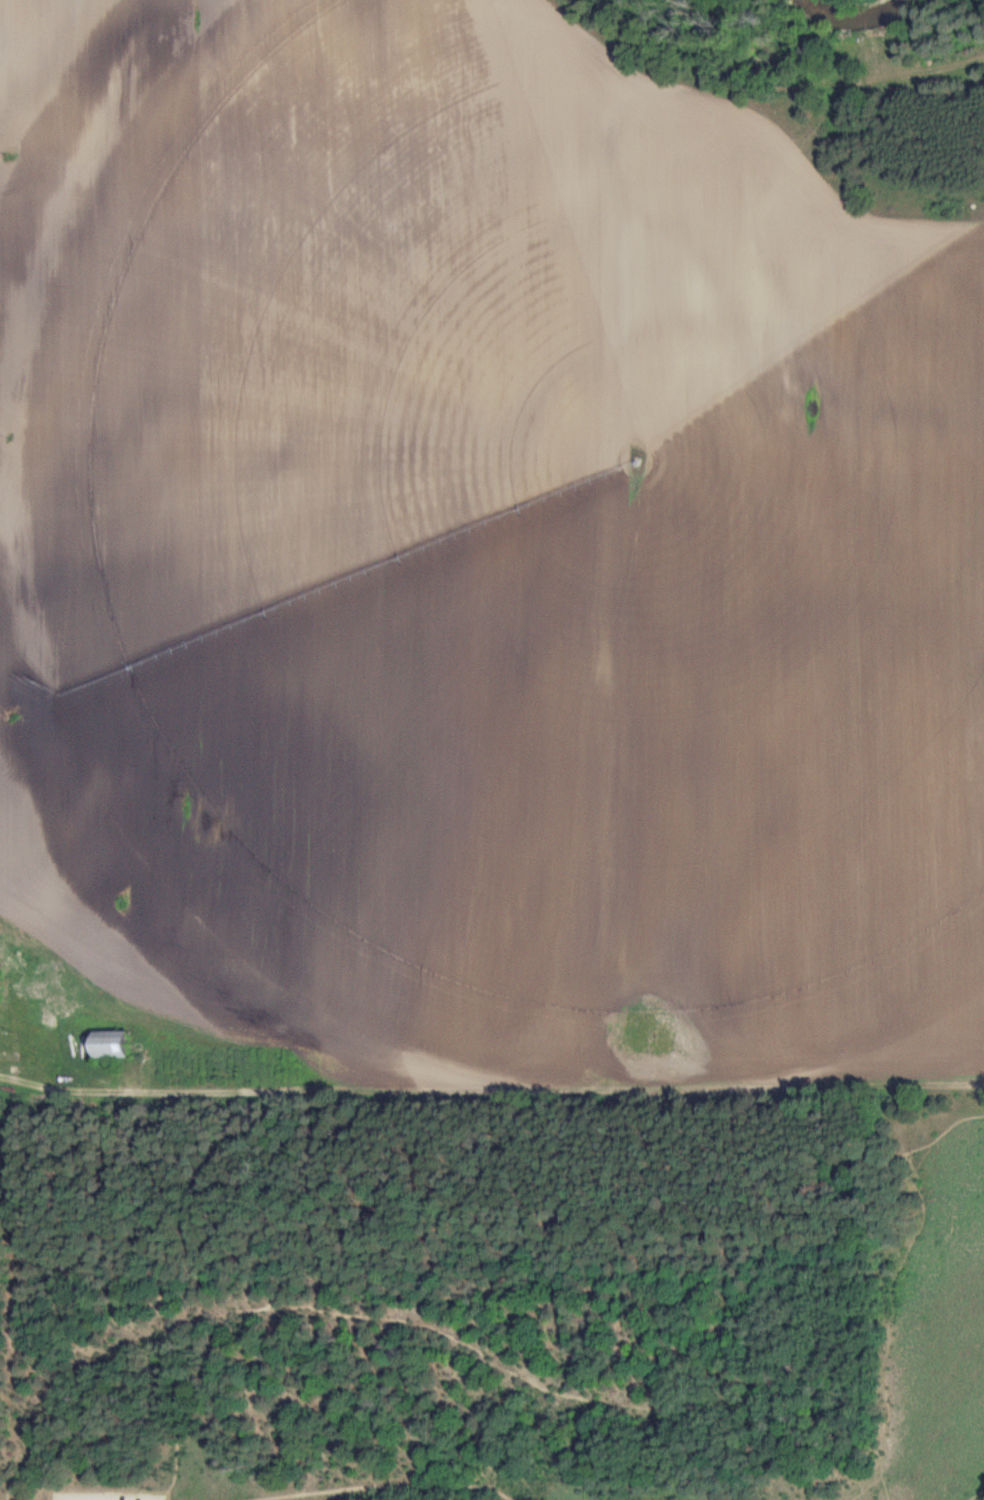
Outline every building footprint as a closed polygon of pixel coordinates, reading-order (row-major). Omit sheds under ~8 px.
[(129,1032),(92,1032),(92,1059),(129,1059),(129,1032)]
